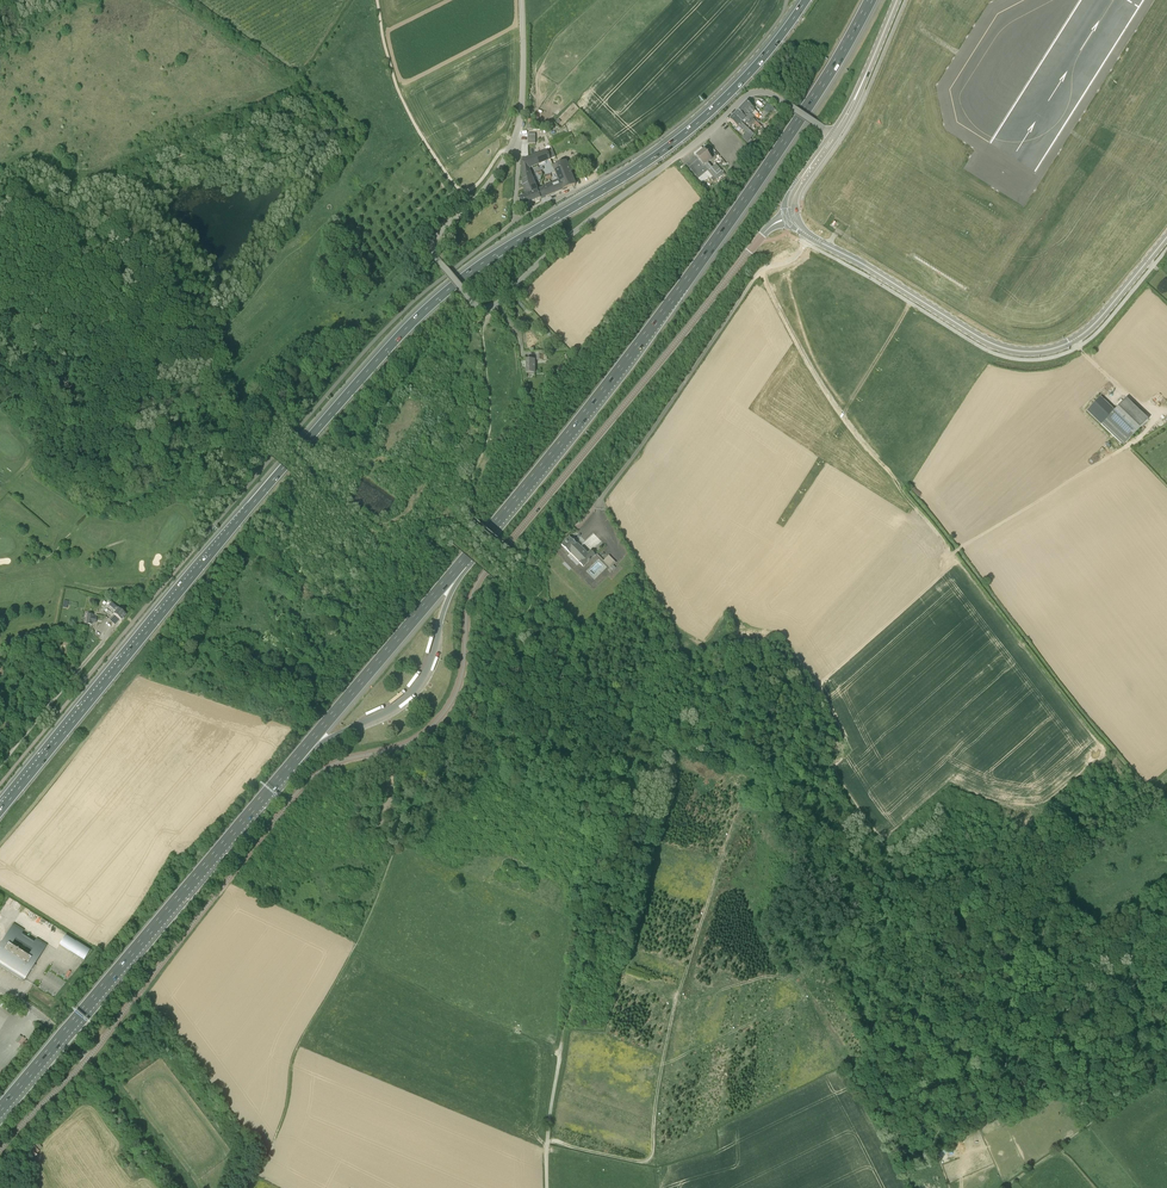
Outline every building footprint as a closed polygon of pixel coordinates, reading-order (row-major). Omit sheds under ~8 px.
[(749,120),(754,116),(752,114),(755,111),(753,109),(754,109),(746,101),(738,110),(749,120)] [(764,110),(771,114),(774,108),(767,104),(764,110)] [(745,123),(749,120),(738,110),(734,115),(741,122),(742,121),(745,123)] [(754,134),(741,122),(734,115),(729,119),(737,127),(738,126),(746,132),(741,137),(747,143),(754,134)] [(750,126),(755,121),(752,118),(747,123),(750,126)] [(717,156),(709,147),(686,166),(698,180),(708,171),(715,181),(724,173),(716,164),(711,168),(708,164),(717,156)] [(529,168),(543,163),(551,160),(550,157),(548,153),(547,150),(526,158),(529,168)] [(522,177),(531,174),(530,171),(529,168),(526,158),(522,160),(522,177)] [(575,185),(566,161),(552,167),(557,180),(558,179),(563,190),(575,185)] [(524,189),(536,185),(531,174),(522,177),(523,185),(524,189)] [(545,197),(555,193),(563,190),(558,179),(557,180),(558,181),(541,187),(545,197)] [(537,189),(536,187),(537,187),(536,185),(524,189),(527,195),(519,198),(521,203),(522,206),(545,197),(541,187),(537,189)] [(519,300),(518,298),(516,300),(525,311),(527,309),(523,305),(526,303),(521,298),(519,300)] [(526,373),(535,373),(535,360),(526,360),(526,373)] [(1122,446),(1131,436),(1109,415),(1116,409),(1101,394),(1087,409),(1101,423),(1100,425),(1122,446)] [(1131,436),(1148,419),(1126,398),(1116,409),(1109,415),(1131,436)] [(587,555),(570,536),(560,546),(570,556),(569,557),(577,565),(575,568),(580,572),(596,555),(592,550),(587,555)] [(606,554),(602,558),(611,568),(616,564),(606,554)] [(122,620),(124,618),(123,618),(126,615),(118,609),(118,608),(111,603),(108,606),(116,612),(109,620),(115,625),(120,620),(121,621),(122,620)] [(94,628),(96,613),(85,611),(83,626),(94,628)] [(224,663),(228,654),(220,650),(216,659),(224,663)] [(29,938),(22,934),(25,929),(14,923),(0,945),(0,963),(10,969),(22,949),(14,943),(17,938),(25,944),(29,938)] [(66,934),(60,944),(84,961),(91,950),(66,934)] [(50,945),(38,937),(35,942),(29,938),(25,944),(34,950),(31,954),(22,949),(10,969),(28,980),(50,945)] [(951,1155),(946,1147),(937,1153),(942,1161),(951,1155)]
